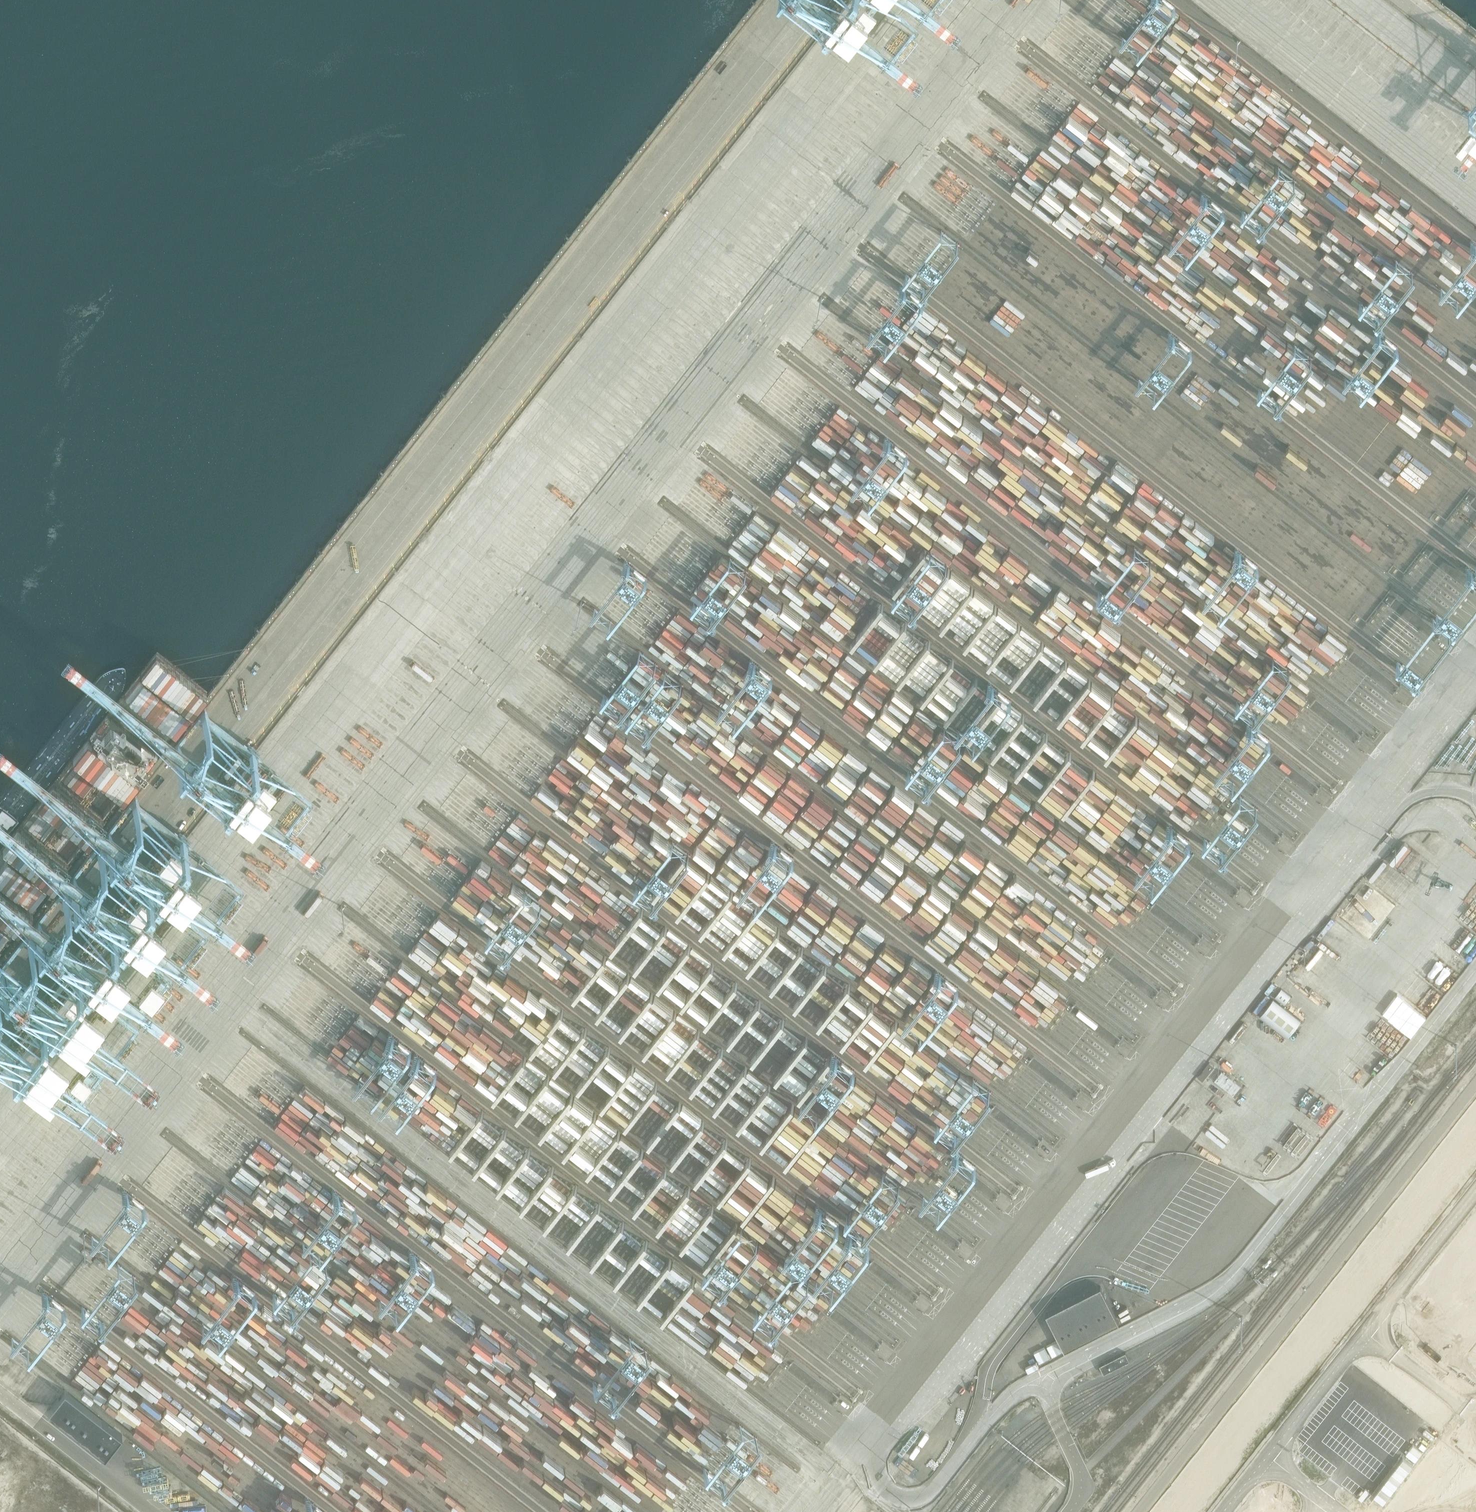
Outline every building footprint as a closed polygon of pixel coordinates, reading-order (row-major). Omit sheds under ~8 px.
[(1444,310),(1452,307),(1402,269),(1393,271),(1384,283),(1402,296),(1405,295),(1408,302),(1403,304),(1391,295),(1388,299),(1418,322),(1420,319),(1414,315),(1412,306),(1414,306),(1418,309),(1421,305),(1430,302),(1431,300),(1435,299),(1442,305),(1438,311),(1437,310),(1431,318),(1435,317),(1437,323),(1438,323),(1445,313),(1444,310)] [(1445,460),(1470,456),(1467,452),(1472,452),(1475,444),(1475,405),(1462,399),(1457,411),(1451,408),(1444,414),(1429,408),(1428,398),(1401,388),(1405,379),(1412,382),(1410,367),(1368,351),(1370,361),(1403,405),(1401,412),(1407,420),(1412,422),(1415,426),(1420,425),(1420,428),(1445,460)] [(1376,398),(1395,412),(1401,404),(1382,391),(1376,398)] [(1426,461),(1432,472),(1408,464),(1406,465),(1416,483),(1396,476),(1393,486),(1415,492),(1418,490),(1432,495),(1435,493),(1432,488),(1448,493),(1448,496),(1455,498),(1449,502),(1447,508),(1458,502),(1460,494),(1453,492),(1454,489),(1450,491),(1451,489),(1444,477),(1446,469),(1445,466),(1427,460),(1426,461)] [(1367,898),(1360,898),(1358,928),(1366,933),(1374,933),(1375,929),(1364,929),(1364,923),(1367,919),(1377,920),(1377,916),(1366,916),(1368,914),(1387,915),(1393,907),(1393,902),(1374,888),(1363,887),(1363,893),(1368,896),(1367,898)] [(1224,1070),(1216,1079),(1233,1095),(1241,1087),(1224,1070)] [(357,1246),(356,1256),(364,1257),(365,1247),(357,1246)] [(174,1293),(272,1356),(276,1356),(282,1360),(285,1356),(296,1357),(294,1360),(286,1360),(283,1365),(288,1365),(287,1377),(304,1351),(289,1341),(290,1324),(252,1300),(251,1302),(242,1297),(229,1296),(228,1295),(228,1282),(219,1276),(212,1288),(213,1273),(196,1263),(190,1271),(191,1259),(174,1249),(168,1258),(189,1271),(184,1279),(184,1288),(177,1287),(174,1293)] [(275,1291),(309,1315),(321,1296),(307,1287),(306,1288),(299,1283),(297,1286),(284,1277),(275,1291)] [(1119,1322),(1100,1286),(1046,1313),(1064,1350),(1119,1322)] [(505,1293),(502,1297),(518,1309),(521,1305),(505,1293)] [(376,1334),(386,1332),(396,1341),(398,1341),(405,1332),(406,1333),(405,1329),(380,1307),(370,1309),(353,1294),(355,1305),(351,1309),(350,1309),(345,1315),(353,1322),(347,1328),(348,1332),(355,1331),(351,1328),(359,1326),(360,1334),(363,1337),(362,1330),(367,1334),(368,1339),(374,1332),(376,1334)] [(251,1406),(261,1413),(267,1404),(272,1397),(260,1389),(266,1381),(247,1368),(243,1373),(241,1390),(224,1379),(221,1378),(222,1370),(226,1364),(239,1372),(240,1363),(186,1328),(179,1327),(174,1333),(185,1340),(185,1343),(174,1358),(182,1364),(190,1365),(196,1369),(186,1367),(185,1376),(192,1381),(215,1384),(215,1390),(247,1411),(251,1406)] [(604,1380),(645,1405),(649,1398),(650,1397),(655,1388),(635,1375),(637,1372),(627,1369),(629,1361),(624,1358),(618,1356),(608,1350),(609,1350),(602,1347),(587,1342),(586,1342),(581,1341),(579,1349),(581,1349),(582,1350),(588,1351),(597,1357),(595,1363),(605,1369),(608,1363),(611,1364),(606,1372),(604,1380)] [(669,1371),(642,1351),(637,1357),(644,1362),(639,1368),(660,1384),(669,1371)] [(481,1455),(515,1473),(527,1461),(531,1495),(565,1511),(633,1511),(605,1498),(602,1503),(600,1484),(593,1476),(582,1486),(581,1472),(574,1473),(553,1462),(554,1471),(549,1472),(512,1453),(511,1443),(507,1448),(502,1443),(513,1421),(453,1358),(459,1415),(476,1424),(477,1423),(481,1455)] [(85,1368),(96,1374),(94,1377),(102,1381),(107,1372),(89,1361),(85,1368)] [(519,1397),(516,1402),(534,1414),(538,1407),(533,1403),(537,1396),(533,1394),(534,1393),(527,1388),(537,1374),(518,1361),(502,1385),(519,1397)] [(320,1384),(308,1393),(312,1398),(319,1392),(326,1399),(330,1395),(320,1384)] [(64,1390),(45,1415),(102,1459),(122,1433),(64,1390)] [(573,1395),(580,1402),(583,1399),(576,1392),(573,1395)] [(460,1511),(500,1511),(498,1508),(505,1498),(438,1455),(432,1465),(425,1449),(411,1450),(410,1443),(405,1440),(406,1449),(400,1449),(415,1483),(460,1511)] [(315,1507),(295,1495),(290,1503),(300,1509),(299,1511),(312,1511),(315,1507)]
